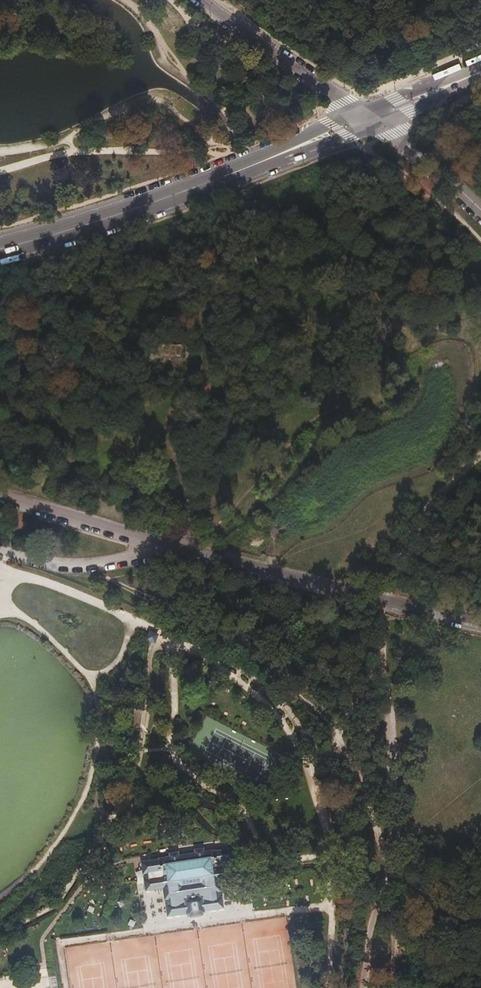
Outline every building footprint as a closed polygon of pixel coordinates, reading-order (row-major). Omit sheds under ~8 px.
[(181,357),(181,346),(150,346),(150,356),(181,357)] [(145,640),(154,642),(156,633),(148,631),(145,640)] [(133,723),(141,724),(143,709),(138,709),(135,708),(133,723)] [(203,914),(203,912),(222,910),(221,898),(219,882),(236,879),(232,851),(215,853),(159,859),(159,860),(142,862),(145,890),(163,888),(166,917),(185,914),(185,916),(188,917),(189,919),(200,917),(201,915),(203,914)]
